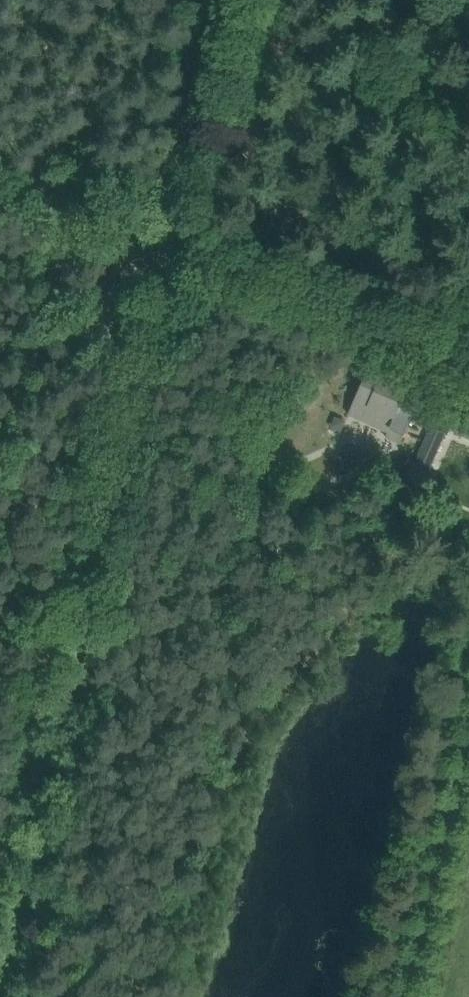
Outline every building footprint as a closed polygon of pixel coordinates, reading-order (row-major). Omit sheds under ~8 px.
[(381,376),(367,370),(349,413),(388,430),(386,435),(401,442),(419,400),(406,395),(410,384),(383,372),(381,376)] [(460,405),(455,415),(468,422),(468,410),(460,405)] [(335,416),(331,427),(342,432),(347,420),(335,416)] [(431,426),(413,466),(429,473),(447,433),(431,426)]
